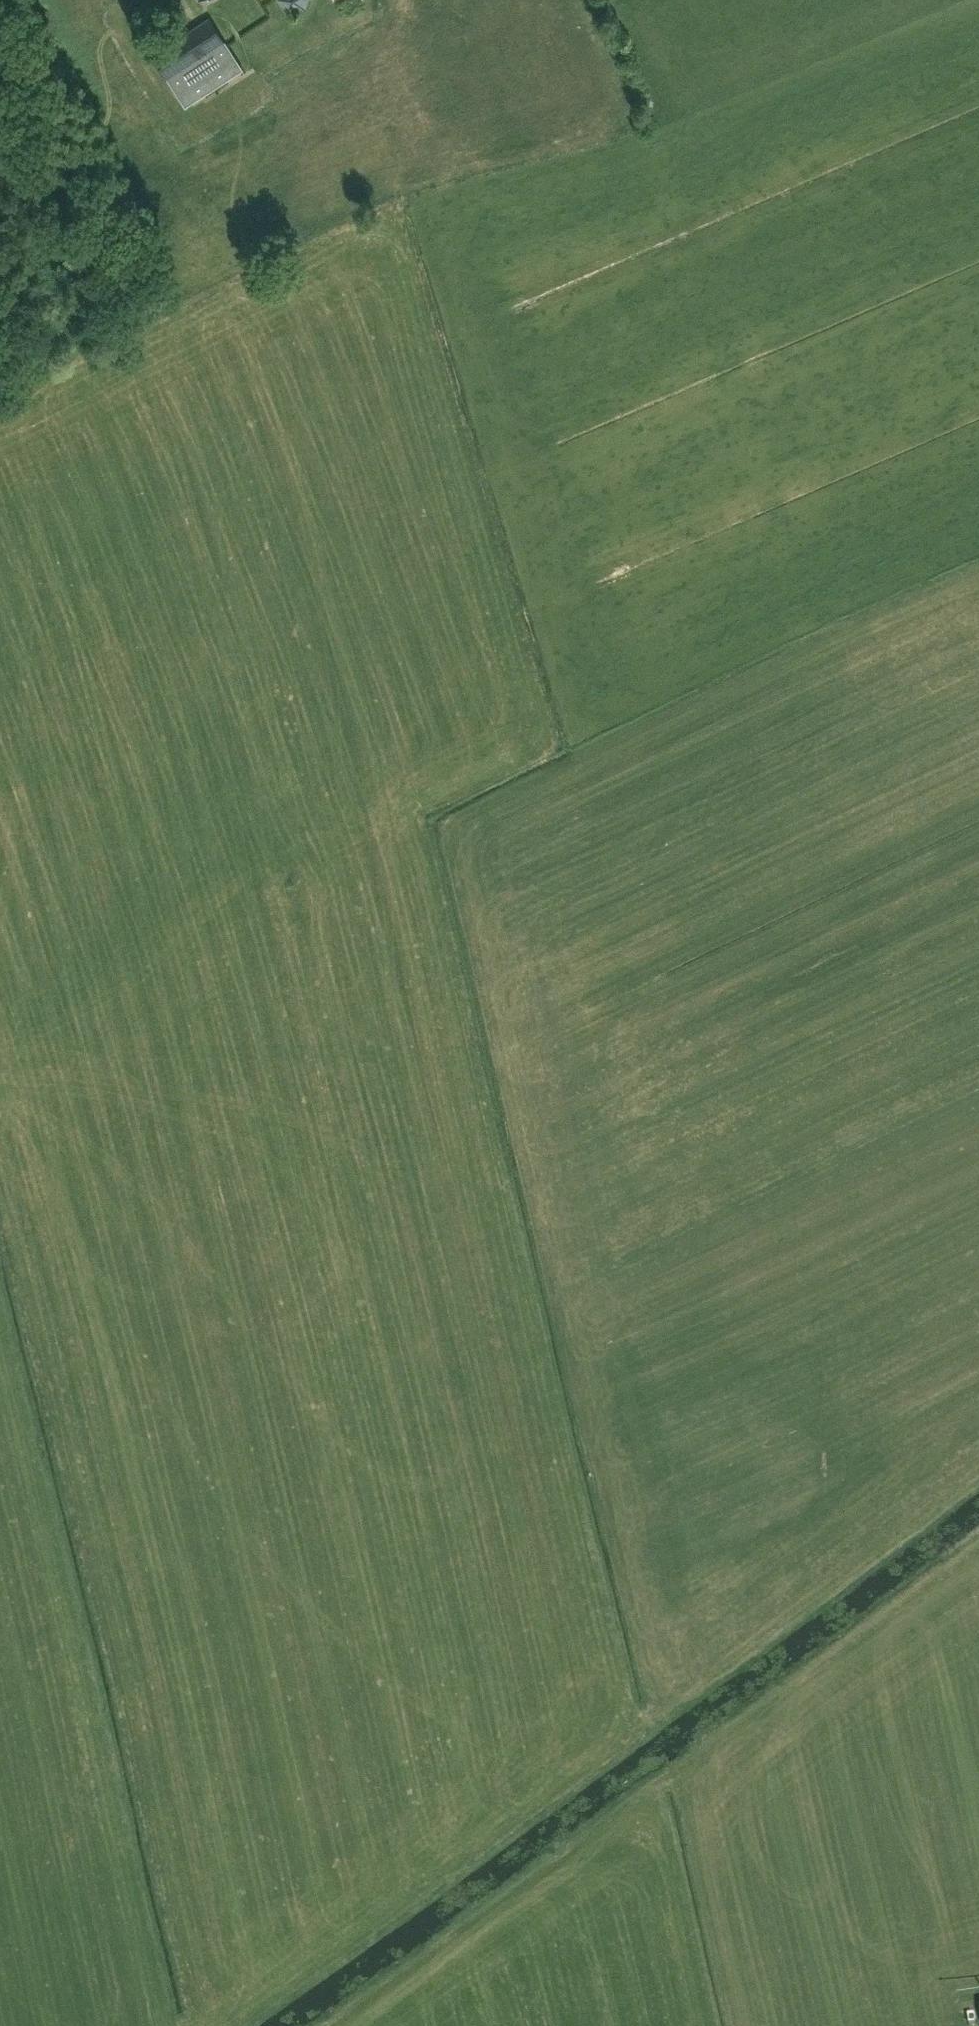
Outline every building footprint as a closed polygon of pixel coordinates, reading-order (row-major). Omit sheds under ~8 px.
[(309,0),(278,0),(287,12),(306,8),(309,0)] [(184,100),(240,64),(209,18),(154,53),(184,100)]
